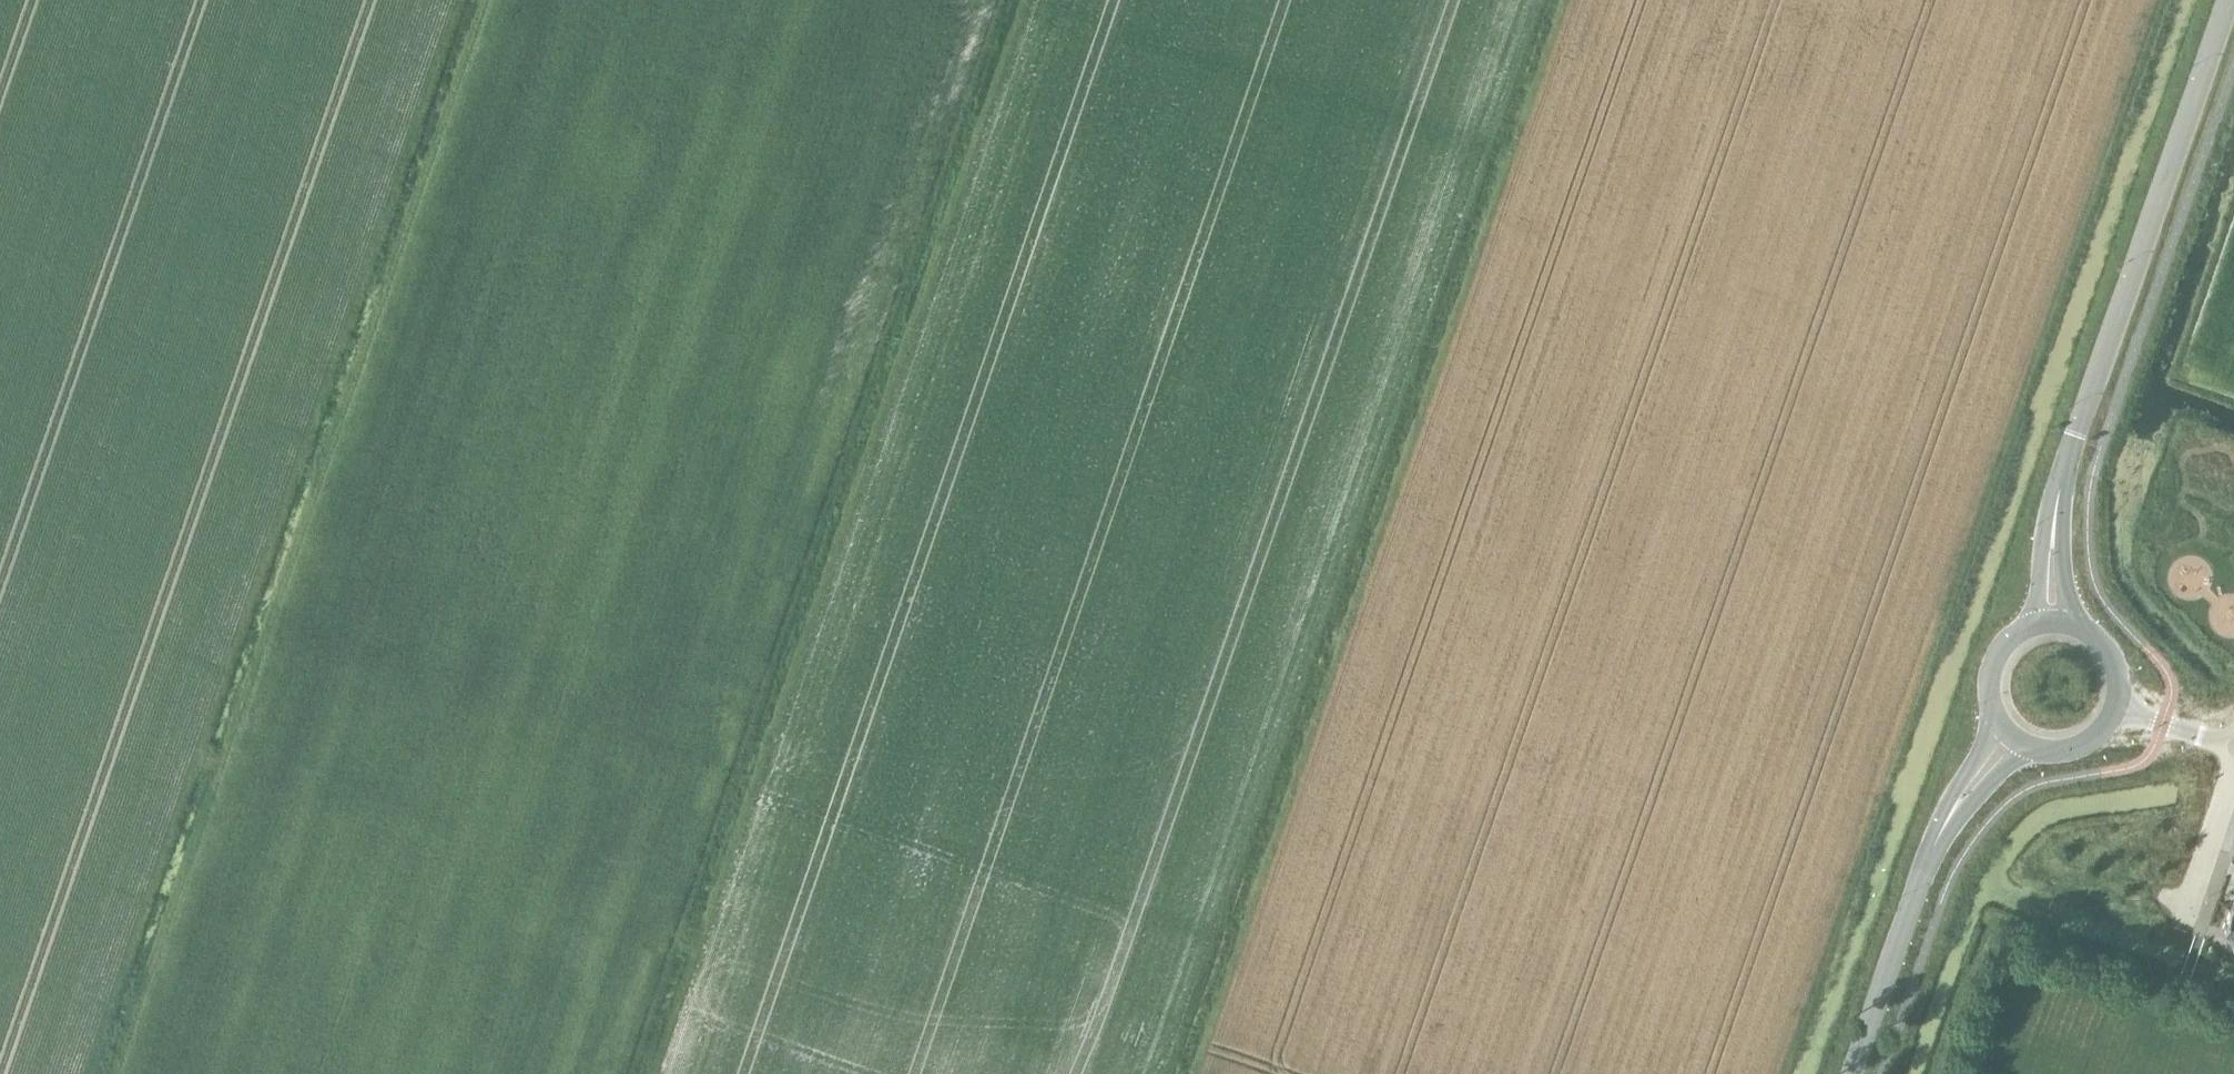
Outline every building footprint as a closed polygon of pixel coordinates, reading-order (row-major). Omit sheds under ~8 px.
[(2224,929),(2233,932),(2233,905),(2232,905),(2224,929)]
